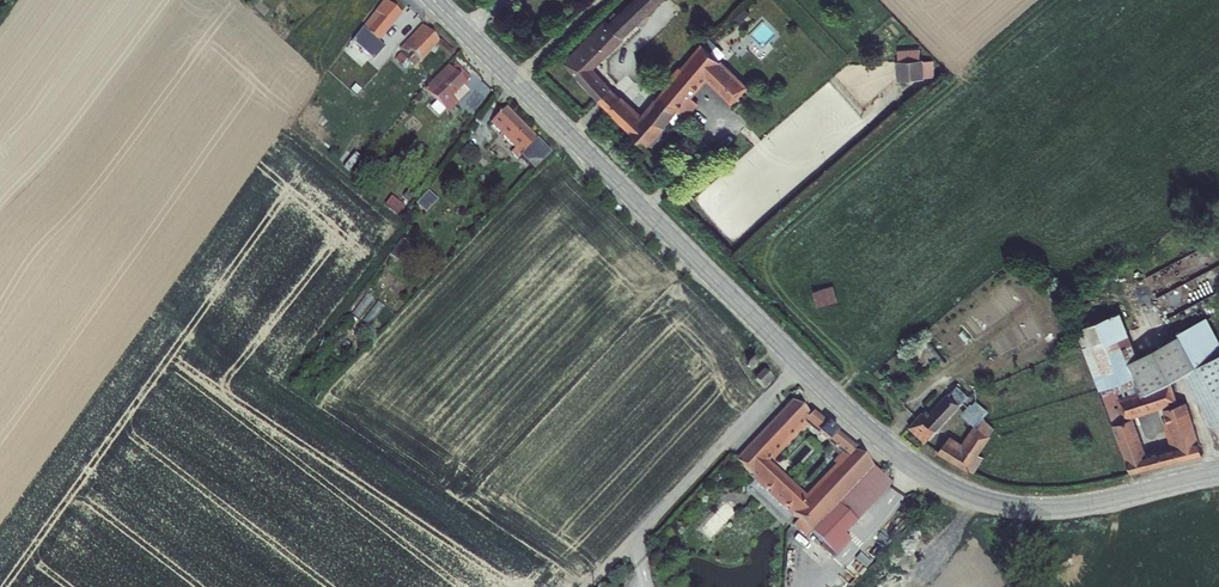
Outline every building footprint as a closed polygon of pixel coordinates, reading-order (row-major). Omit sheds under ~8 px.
[(402,15),(385,0),(351,42),(374,62),(385,49),(379,42),(402,15)] [(563,63),(597,101),(630,135),(632,133),(646,150),(649,146),(666,129),(667,127),(679,112),(661,95),(643,116),(622,98),(621,98),(594,70),(625,41),(623,40),(666,0),(635,0),(615,19),(611,15),(563,63)] [(751,14),(745,9),(735,19),(741,25),(751,14)] [(419,63),(439,42),(422,25),(400,48),(401,49),(407,57),(410,54),(419,63)] [(703,45),(711,53),(718,47),(709,38),(703,45)] [(673,79),(661,95),(679,112),(688,119),(699,104),(693,98),(708,83),(732,106),(750,88),(722,62),(721,63),(711,53),(703,45),(702,44),(681,70),(679,68),(672,77),(673,79)] [(413,68),(419,63),(410,54),(407,57),(401,49),(394,57),(405,66),(408,63),(413,68)] [(897,51),(899,62),(920,61),(920,50),(897,51)] [(899,62),(896,62),(898,81),(924,80),(924,79),(923,61),(920,61),(899,62)] [(923,62),(924,79),(935,78),(934,61),(923,62)] [(423,90),(449,115),(458,105),(451,99),(466,84),(471,78),(457,65),(452,70),(448,65),(423,90)] [(518,160),(520,158),(537,141),(538,139),(508,107),(490,125),(515,150),(511,153),(518,160)] [(666,129),(649,146),(652,149),(669,129),(667,127),(666,129)] [(537,141),(520,158),(534,173),(551,155),(537,141)] [(834,285),(813,290),(818,307),(839,301),(834,285)] [(1083,345),(1113,424),(1124,418),(1117,397),(1138,390),(1140,395),(1146,392),(1129,359),(1138,354),(1121,310),(1080,325),(1082,331),(1087,343),(1083,345)] [(1179,332),(1196,364),(1218,351),(1218,337),(1207,315),(1178,330),(1179,332)] [(1078,333),(1083,345),(1087,343),(1082,331),(1078,333)] [(1184,371),(1211,424),(1218,420),(1218,351),(1196,364),(1179,332),(1138,354),(1129,359),(1146,392),(1171,380),(1184,371)] [(747,365),(752,370),(758,365),(753,360),(747,365)] [(1124,418),(1113,424),(1132,473),(1204,454),(1186,400),(1163,407),(1167,420),(1163,421),(1171,446),(1147,452),(1133,416),(1178,400),(1171,380),(1146,392),(1140,395),(1138,390),(1117,397),(1124,418)] [(949,392),(960,404),(969,395),(957,384),(949,392)] [(922,410),(908,426),(925,442),(960,404),(949,392),(948,392),(926,414),(922,410)] [(791,400),(735,458),(751,475),(749,478),(763,491),(765,489),(768,492),(766,494),(782,508),(784,507),(787,510),(786,512),(791,517),(792,515),(797,520),(811,532),(872,466),(854,451),(857,447),(836,431),(828,441),(827,442),(828,443),(840,453),(838,455),(832,462),(834,464),(805,495),(768,461),(770,459),(772,461),(808,424),(816,431),(825,421),(812,410),(809,414),(791,400)] [(972,404),(970,403),(961,412),(974,424),(962,442),(950,435),(937,452),(974,473),(984,457),(979,453),(991,435),(990,433),(995,427),(983,417),(989,411),(976,400),(972,404)] [(826,420),(825,421),(816,431),(828,441),(836,431),(837,430),(826,420)] [(840,453),(828,443),(826,446),(838,455),(840,453)] [(892,483),(872,466),(811,532),(836,555),(850,540),(844,534),(892,483)] [(811,532),(797,520),(793,525),(806,537),(811,532)] [(871,563),(860,553),(855,558),(865,568),(871,563)]
